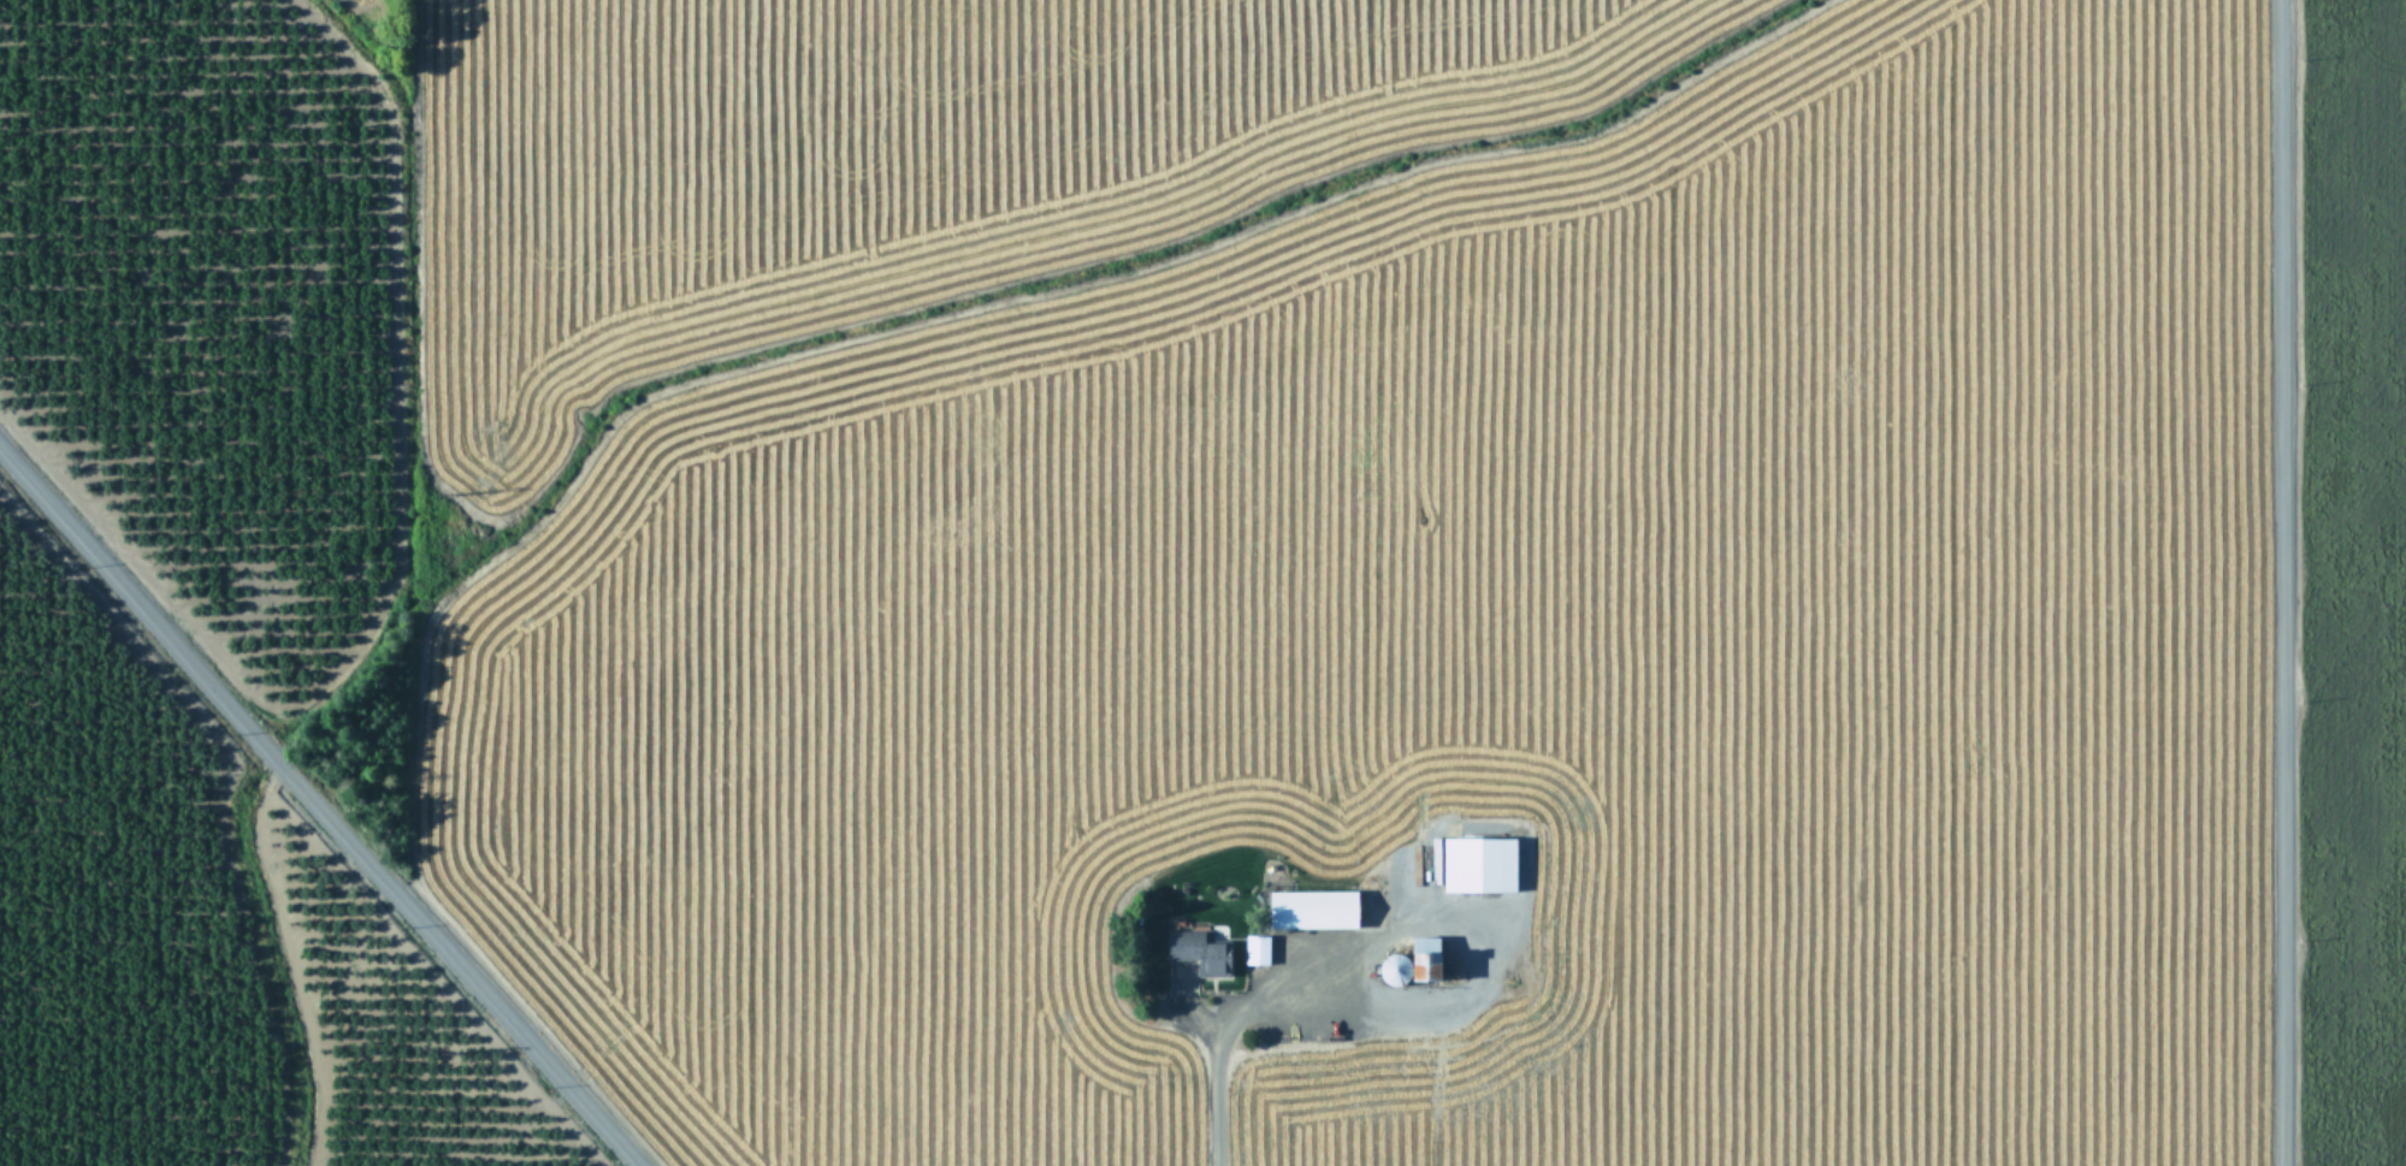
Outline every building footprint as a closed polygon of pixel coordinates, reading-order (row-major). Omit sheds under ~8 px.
[(1515,887),(1514,834),(1442,835),(1443,888),(1515,887)] [(1355,886),(1269,887),(1269,925),(1356,924),(1355,886)] [(1198,972),(1229,971),(1229,937),(1202,937),(1202,927),(1165,928),(1166,955),(1196,954),(1198,972)] [(1269,931),(1245,931),(1245,960),(1267,960),(1269,931)] [(1438,977),(1437,934),(1411,934),(1411,952),(1379,952),(1379,978),(1438,977)]
